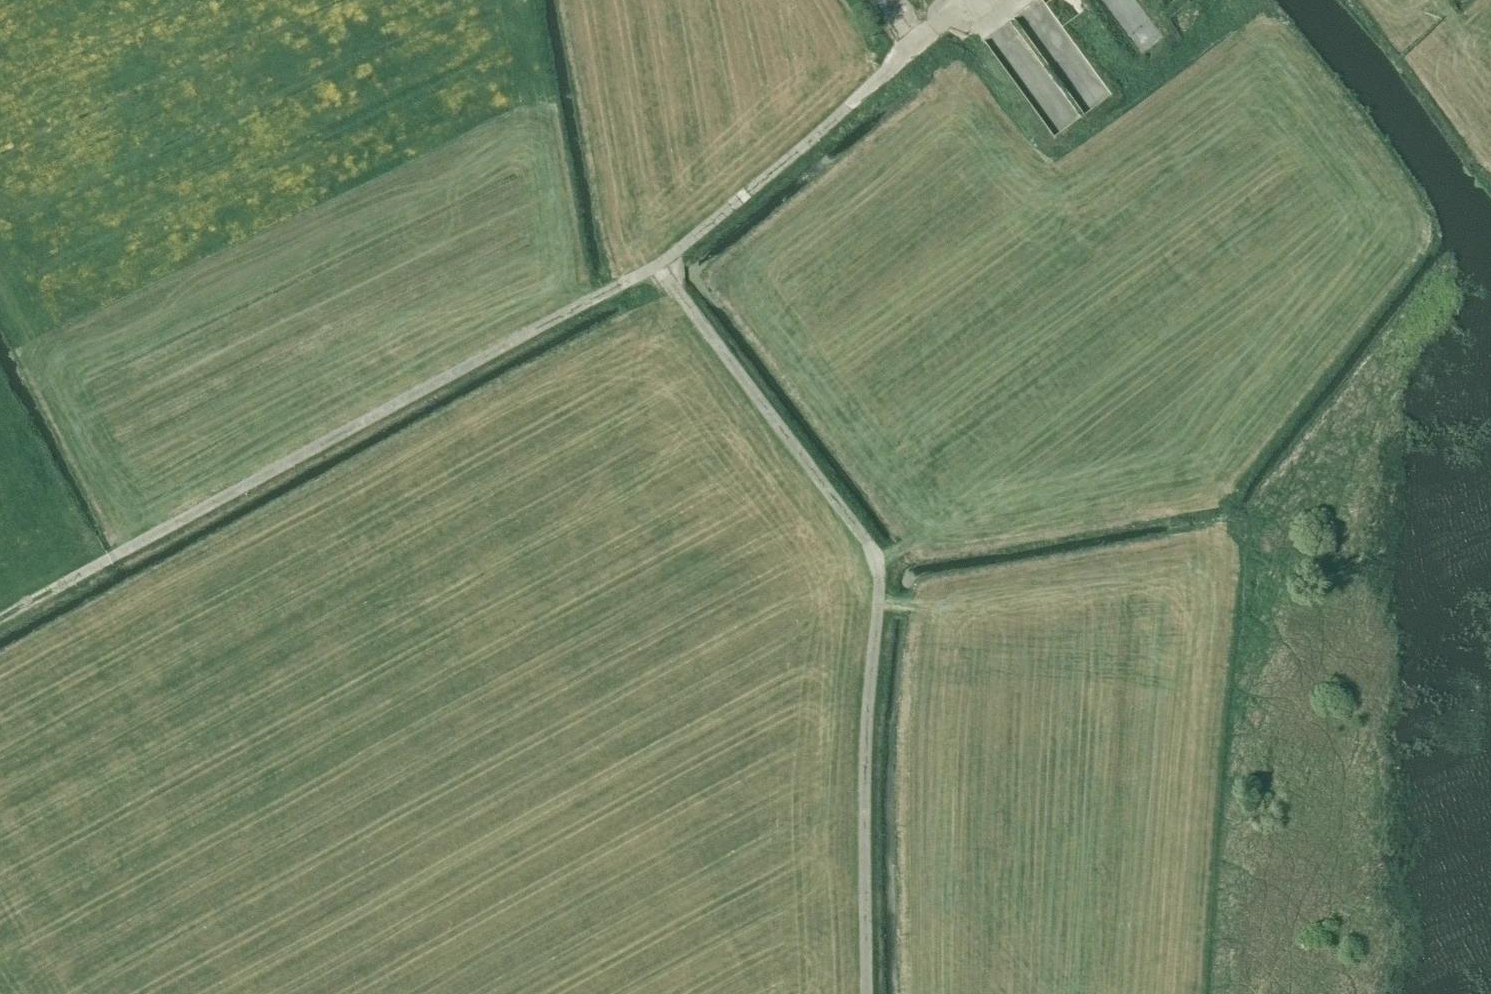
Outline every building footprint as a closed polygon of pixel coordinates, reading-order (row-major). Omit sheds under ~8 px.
[(898,0),(869,0),(886,25),(906,12),(898,0)]
